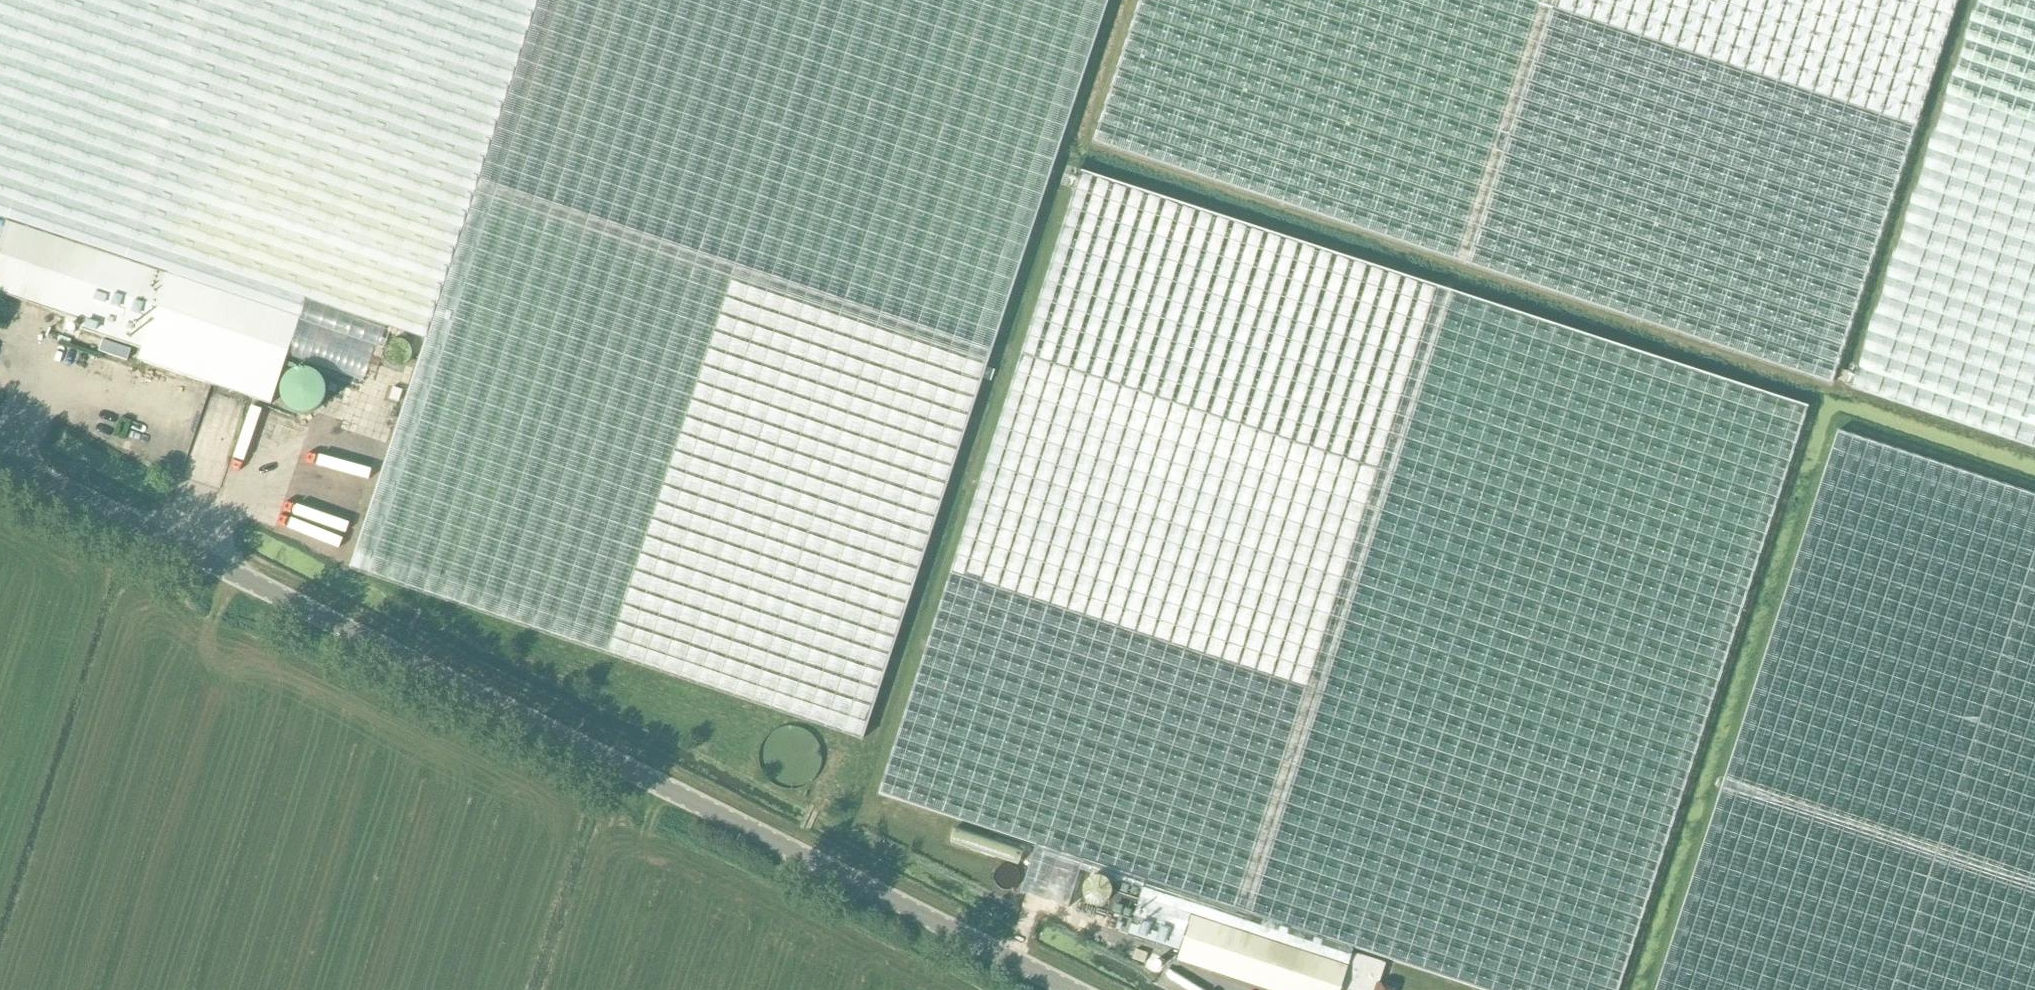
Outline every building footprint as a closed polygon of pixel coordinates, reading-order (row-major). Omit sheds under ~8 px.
[(83,321),(80,329),(141,349),(137,360),(270,404),(288,355),(364,381),(386,326),(424,338),(351,568),(863,739),(1108,0),(0,0),(0,294),(83,321)] [(1831,384),(1957,0),(1140,0),(1094,142),(1831,384)] [(1852,387),(2034,447),(2034,0),(1980,0),(1912,206),(1852,387)] [(1480,989),(1618,989),(1808,407),(1081,171),(878,795),(1145,881),(1142,890),(1117,881),(1107,912),(1132,920),(1127,935),(1179,952),(1175,962),(1262,989),(1340,989),(1354,949),(1480,989)] [(994,369),(987,367),(983,378),(991,381),(994,369)] [(1838,429),(1655,989),(2034,989),(2034,496),(1838,429)] [(1018,862),(1020,848),(1007,846),(1005,859),(1018,862)] [(1076,880),(1077,880),(1076,875),(1074,870),(1069,862),(1066,859),(1061,856),(1057,855),(1052,854),(1048,854),(1043,855),(1038,857),(1034,860),(1030,863),(1028,868),(1026,871),(1025,877),(1025,882),(1026,888),(1028,892),(1030,896),(1034,899),(1038,902),(1041,904),(1048,906),(1054,905),(1060,904),(1068,899),(1071,896),(1074,890),(1076,886),(1076,880)]
